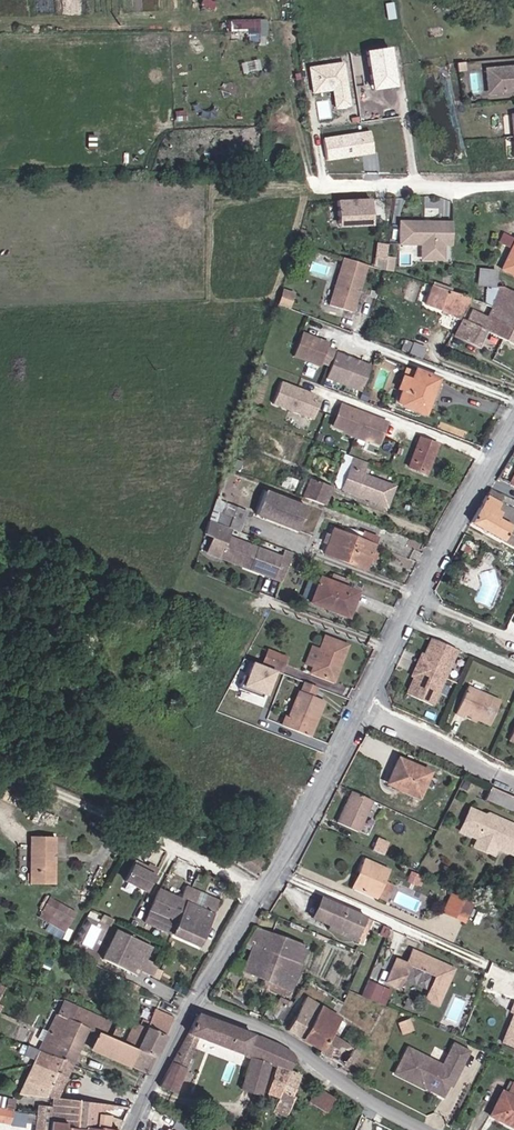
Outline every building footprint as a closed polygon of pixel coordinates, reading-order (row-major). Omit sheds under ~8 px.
[(230,38),(268,39),(268,17),(231,16),(230,38)] [(368,51),(373,89),(398,85),(393,48),(368,51)] [(309,65),(312,92),(335,89),(337,108),(352,106),(346,60),(309,65)] [(489,70),(489,82),(503,81),(504,94),(513,94),(513,69),(489,70)] [(503,81),(489,82),(490,95),(504,94),(503,81)] [(372,132),(322,140),(326,161),(376,154),(372,132)] [(338,199),(339,224),(374,224),(374,199),(338,199)] [(402,221),(401,243),(423,244),(422,261),(447,261),(447,246),(454,246),(454,222),(402,221)] [(512,245),(513,238),(513,234),(504,231),(500,241),(512,245)] [(395,268),(396,255),(388,255),(389,243),(378,242),(376,266),(395,268)] [(503,268),(513,274),(513,244),(503,268)] [(369,265),(346,257),(330,303),(353,311),(369,265)] [(487,270),(484,304),(513,319),(513,293),(502,287),(495,287),(495,271),(487,270)] [(464,315),(471,298),(438,287),(434,286),(427,305),(444,308),(464,315)] [(282,291),(278,304),(286,307),(290,293),(282,291)] [(484,304),(477,301),(457,335),(481,349),(490,333),(513,346),(513,319),(484,304)] [(373,366),(337,351),(337,350),(329,347),(330,344),(303,333),(294,356),(321,367),(324,361),(332,364),(327,376),(362,390),(373,366)] [(412,344),(408,354),(414,356),(421,359),(425,349),(412,344)] [(424,415),(437,382),(415,373),(413,376),(404,373),(398,391),(401,393),(397,404),(424,415)] [(322,400),(313,398),(316,391),(283,379),(274,403),(315,418),(322,400)] [(336,427),(347,408),(341,405),(333,426),(336,427)] [(387,423),(347,408),(336,427),(378,445),(387,423)] [(426,476),(437,448),(420,440),(408,468),(426,476)] [(232,448),(226,466),(235,470),(241,451),(232,448)] [(497,479),(513,488),(513,450),(497,479)] [(336,492),(340,493),(354,458),(346,455),(333,486),(336,492)] [(367,463),(354,458),(340,493),(385,510),(392,491),(361,479),(367,463)] [(330,489),(310,480),(304,496),(324,505),(330,489)] [(470,522),(502,540),(513,547),(513,510),(497,502),(501,496),(489,489),(470,522)] [(280,523),(293,502),(264,490),(255,513),(280,523)] [(305,506),(293,502),(280,523),(296,529),(305,506)] [(237,510),(230,529),(240,533),(247,514),(237,510)] [(328,544),(324,554),(365,571),(369,561),(373,562),(376,555),(371,554),(377,539),(363,534),(360,540),(333,530),(331,537),(326,535),(324,543),(328,544)] [(250,571),(258,574),(265,553),(228,539),(222,556),(252,567),(250,571)] [(468,554),(471,548),(462,544),(459,550),(468,554)] [(265,553),(258,574),(274,580),(281,563),(283,559),(265,553)] [(220,559),(250,571),(252,567),(222,556),(220,559)] [(281,563),(274,580),(283,583),(289,566),(281,563)] [(337,617),(346,594),(310,580),(300,604),(337,617)] [(314,672),(330,679),(337,663),(342,665),(349,648),(329,638),(323,652),(316,668),(314,672)] [(457,650),(430,638),(423,654),(427,656),(417,679),(412,677),(405,693),(432,705),(457,650)] [(255,662),(246,686),(273,697),(289,657),(267,648),(261,664),(255,662)] [(316,668),(323,652),(316,649),(309,665),(316,668)] [(427,656),(423,654),(421,653),(411,676),(412,677),(417,679),(427,656)] [(337,663),(330,679),(335,681),(342,665),(337,663)] [(315,699),(319,689),(308,684),(304,695),(300,694),(291,716),(287,715),(282,725),(309,736),(316,718),(310,715),(317,700),(315,699)] [(489,724),(500,701),(467,686),(455,713),(463,717),(465,713),(489,724)] [(323,703),(317,700),(310,715),(316,718),(323,703)] [(418,798),(430,771),(398,757),(385,784),(418,798)] [(490,787),(485,799),(513,813),(513,798),(490,787)] [(358,832),(373,801),(351,792),(338,822),(358,832)] [(470,809),(460,832),(461,832),(472,810),(470,809)] [(461,832),(463,832),(513,855),(513,853),(513,826),(489,814),(485,815),(472,810),(461,832)] [(49,836),(25,839),(31,886),(55,883),(49,836)] [(493,855),(496,848),(476,839),(473,846),(493,855)] [(223,857),(255,875),(264,861),(245,850),(242,852),(230,845),(223,857)] [(376,898),(377,897),(384,881),(389,870),(363,858),(357,872),(361,874),(354,888),(376,898)] [(144,894),(156,871),(146,866),(144,869),(132,863),(122,883),(144,894)] [(351,887),(354,888),(361,874),(357,872),(351,887)] [(384,881),(377,897),(386,901),(393,885),(384,881)] [(481,895),(483,888),(485,885),(477,882),(473,891),(481,895)] [(489,892),(483,888),(481,895),(487,898),(489,892)] [(184,890),(179,901),(192,899),(190,893),(184,890)] [(217,902),(196,892),(192,899),(204,902),(216,912),(217,902)] [(463,921),(470,904),(451,895),(443,912),(463,921)] [(216,912),(204,902),(192,899),(179,901),(187,905),(182,922),(174,939),(197,948),(210,940),(216,912)] [(325,910),(328,902),(323,900),(320,908),(325,910)] [(365,917),(329,901),(328,902),(325,910),(320,921),(329,925),(356,936),(365,917)] [(52,920),(67,927),(74,915),(59,907),(52,920)] [(356,936),(329,925),(328,928),(361,942),(371,920),(365,917),(356,936)] [(63,935),(67,927),(52,920),(48,927),(63,935)] [(83,941),(91,945),(100,926),(92,923),(83,941)] [(106,928),(93,955),(138,977),(151,949),(130,938),(131,935),(126,932),(127,931),(120,927),(119,929),(114,926),(111,930),(106,928)] [(256,927),(250,936),(265,942),(263,948),(273,951),(270,960),(273,962),(267,979),(275,983),(275,984),(290,989),(300,963),(299,963),(306,946),(256,927)] [(265,942),(250,936),(245,943),(252,946),(244,971),(267,979),(273,962),(270,960),(273,951),(263,948),(265,942)] [(432,978),(422,1000),(436,1006),(451,970),(410,951),(404,965),(395,961),(385,984),(399,990),(409,967),(432,978)] [(136,993),(138,989),(125,981),(124,986),(136,993)] [(319,1052),(341,1066),(346,1058),(353,1062),(358,1051),(337,1037),(345,1023),(340,1019),(340,1018),(306,996),(287,1030),(319,1050),(319,1052)] [(510,1001),(507,1010),(510,1012),(497,1041),(513,1049),(513,1002),(510,1001)] [(40,1052),(69,1063),(83,1037),(95,1041),(96,1039),(98,1035),(103,1037),(109,1024),(63,1003),(40,1052)] [(120,1050),(151,1064),(153,1061),(151,1059),(171,1021),(152,1011),(145,1024),(138,1020),(134,1027),(127,1023),(114,1046),(120,1050)] [(268,1068),(275,1046),(196,1017),(181,1047),(158,1088),(174,1096),(197,1039),(237,1053),(250,1059),(235,1056),(217,1116),(248,1127),(250,1124),(268,1068)] [(468,1051),(442,1038),(438,1046),(464,1059),(468,1051)] [(92,1049),(115,1059),(120,1050),(114,1046),(111,1045),(96,1039),(95,1041),(92,1049)] [(292,1062),(291,1056),(286,1052),(275,1046),(268,1068),(274,1070),(261,1102),(273,1107),(264,1129),(271,1129),(279,1110),(284,1112),(297,1080),(288,1075),(292,1062)] [(459,1070),(464,1059),(438,1046),(431,1060),(408,1048),(395,1074),(419,1085),(421,1081),(444,1092),(456,1068),(459,1070)] [(115,1059),(145,1076),(151,1064),(120,1050),(115,1059)] [(63,1076),(69,1063),(40,1052),(33,1065),(63,1076)] [(20,1093),(54,1097),(63,1076),(33,1065),(20,1093)] [(442,1097),(444,1092),(421,1081),(419,1085),(442,1097)] [(512,1081),(506,1093),(501,1091),(489,1115),(500,1120),(501,1117),(513,1123),(512,1127),(513,1127),(513,1082),(512,1081)] [(325,1113),(334,1099),(318,1088),(309,1103),(325,1113)] [(12,1125),(16,1099),(0,1097),(0,1124),(12,1125)] [(49,1125),(78,1128),(84,1101),(54,1097),(52,1107),(50,1116),(49,1125)] [(120,1123),(122,1120),(99,1118),(103,1107),(111,1107),(112,1104),(84,1101),(78,1128),(101,1129),(104,1129),(105,1121),(120,1123)] [(36,1104),(34,1113),(50,1116),(52,1107),(36,1104)] [(49,1125),(50,1116),(34,1113),(32,1129),(48,1129),(49,1125)] [(120,1123),(105,1121),(104,1129),(117,1129),(120,1123)]
